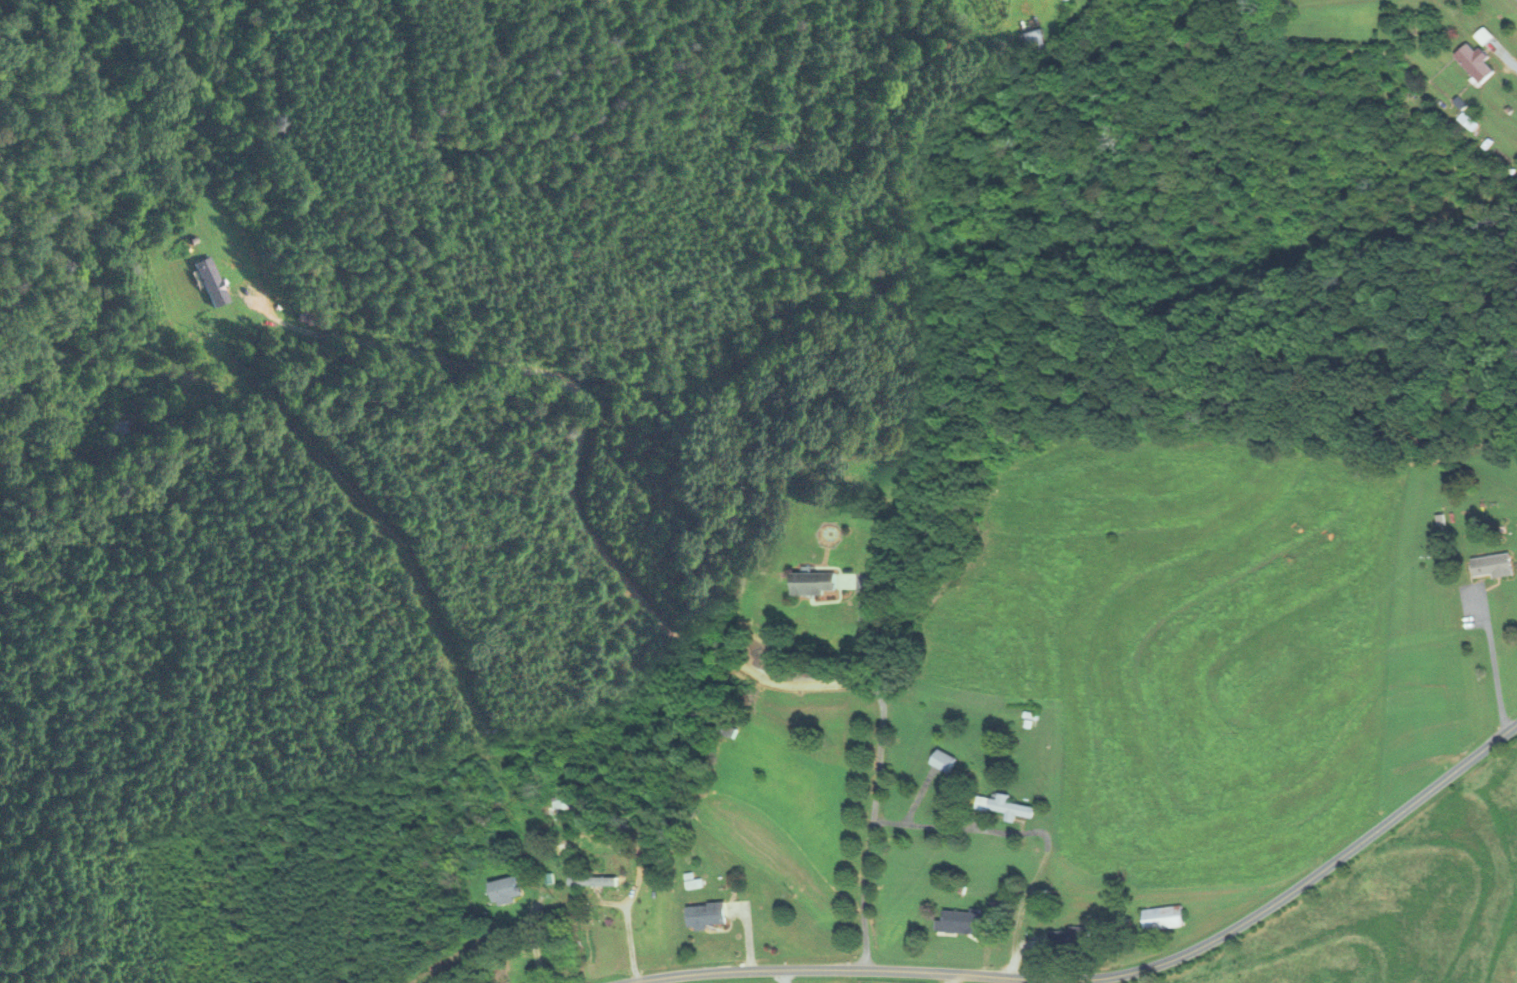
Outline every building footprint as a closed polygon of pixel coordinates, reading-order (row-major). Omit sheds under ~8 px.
[(1047,43),(1043,28),(1023,33),(1027,49),(1047,43)] [(1481,46),(1477,50),(1469,42),(1456,55),(1484,83),(1497,71),(1486,60),(1490,55),(1481,46)] [(202,300),(225,294),(220,271),(196,276),(202,300)] [(1474,558),(1477,578),(1515,572),(1512,552),(1474,558)] [(836,572),(794,572),(794,593),(836,593),(836,572)] [(957,757),(940,749),(932,764),(950,773),(957,757)] [(1010,804),(1011,795),(993,793),(991,811),(1008,813),(1007,821),(1016,822),(1016,816),(1034,818),(1035,806),(1010,804)] [(495,905),(522,898),(515,875),(488,882),(495,905)] [(617,876),(568,876),(568,885),(617,885),(617,876)] [(728,926),(727,903),(687,904),(688,928),(728,926)] [(1185,927),(1184,906),(1144,908),(1145,930),(1185,927)] [(945,911),(945,920),(936,920),(936,932),(993,933),(993,912),(945,911)]
